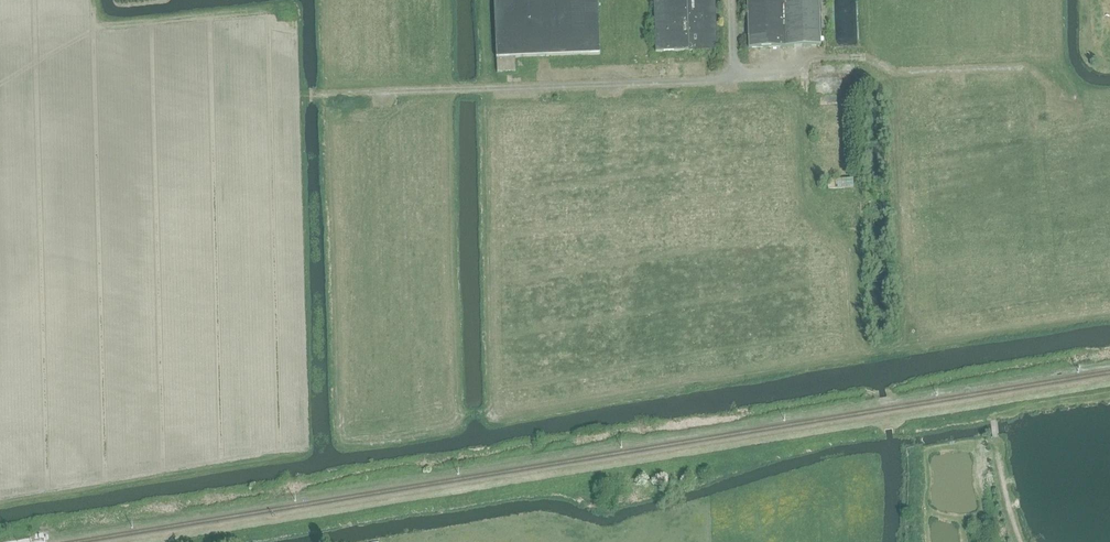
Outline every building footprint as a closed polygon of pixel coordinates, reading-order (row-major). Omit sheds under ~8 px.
[(598,0),(494,0),(497,59),(497,72),(516,72),(515,58),(600,54),(598,0)] [(656,52),(717,50),(716,0),(654,0),(656,52)] [(748,48),(821,45),(819,0),(747,0),(748,48)] [(828,34),(827,0),(820,0),(821,34),(828,34)] [(819,78),(816,82),(826,90),(830,85),(819,78)] [(853,180),(828,181),(828,189),(853,188),(853,180)]
